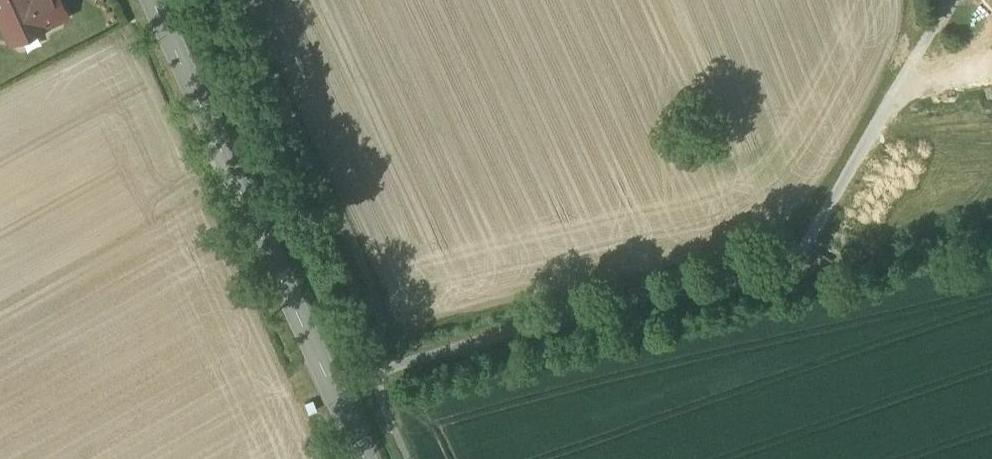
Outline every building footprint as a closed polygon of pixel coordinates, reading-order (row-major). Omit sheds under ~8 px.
[(11,40),(67,15),(61,0),(0,0),(0,16),(11,40)]
